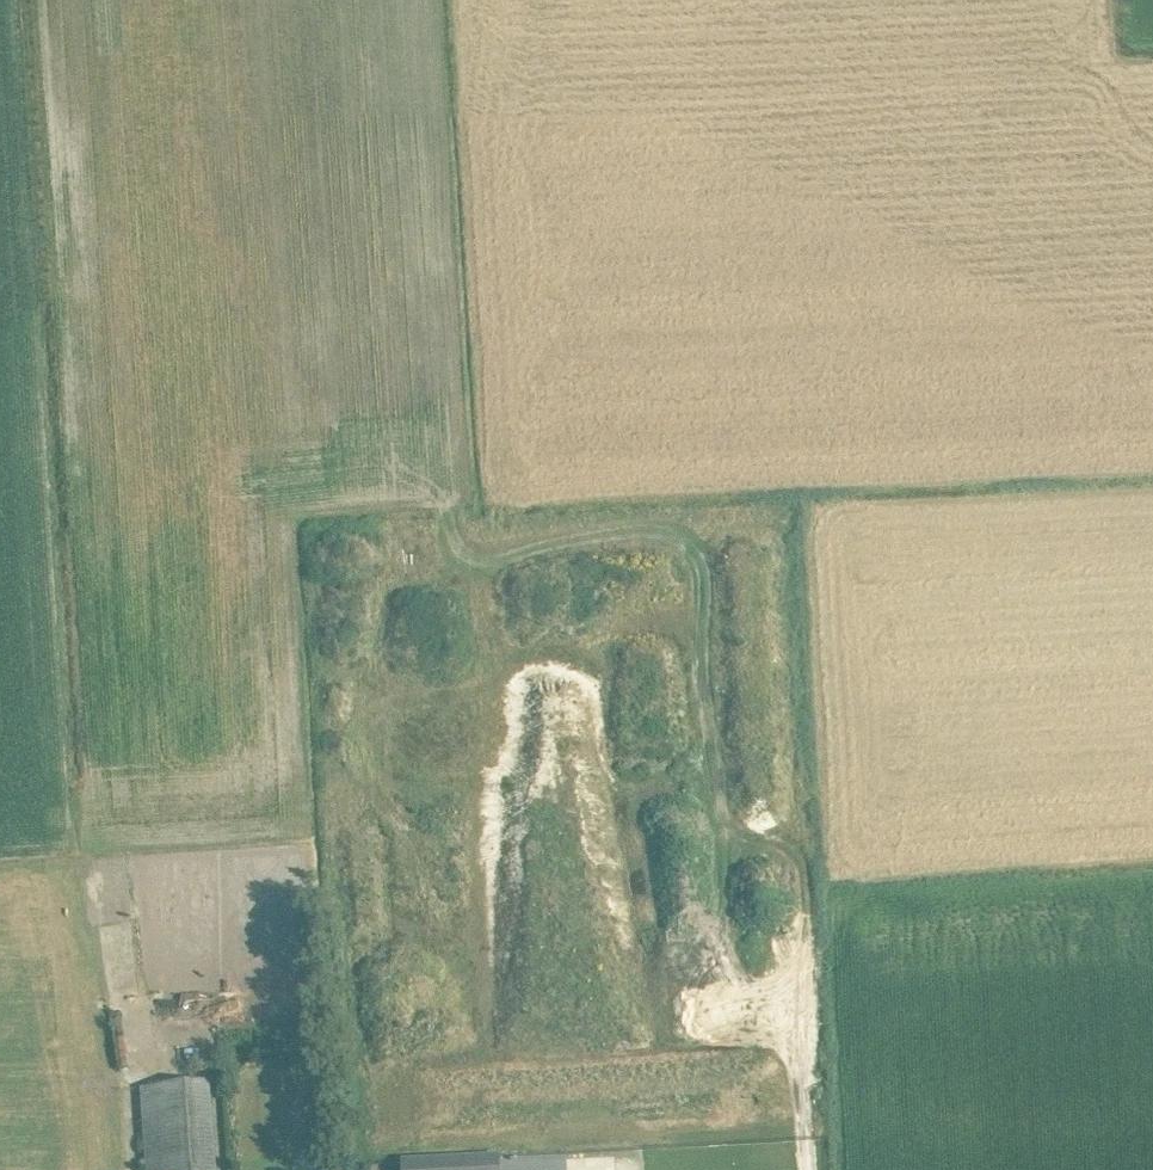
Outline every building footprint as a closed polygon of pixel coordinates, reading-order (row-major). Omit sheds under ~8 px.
[(142,1088),(148,1169),(216,1169),(210,1084),(142,1088)]
